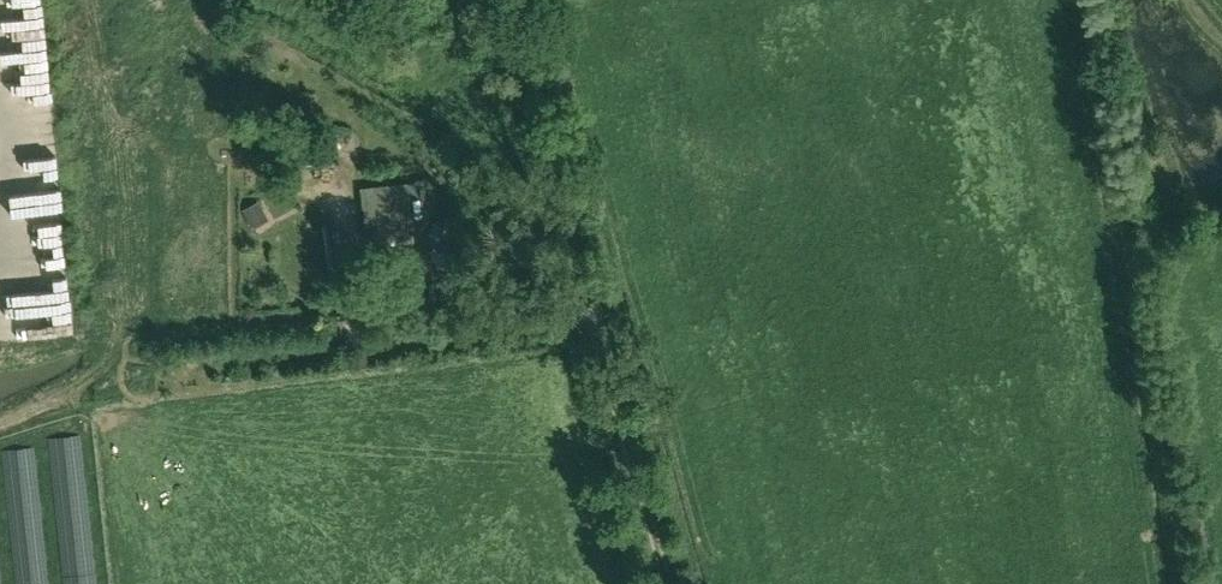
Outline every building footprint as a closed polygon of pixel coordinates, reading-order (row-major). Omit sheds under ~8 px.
[(357,184),(360,241),(409,239),(406,182),(357,184)] [(254,198),(236,209),(247,227),(265,216),(254,198)]
